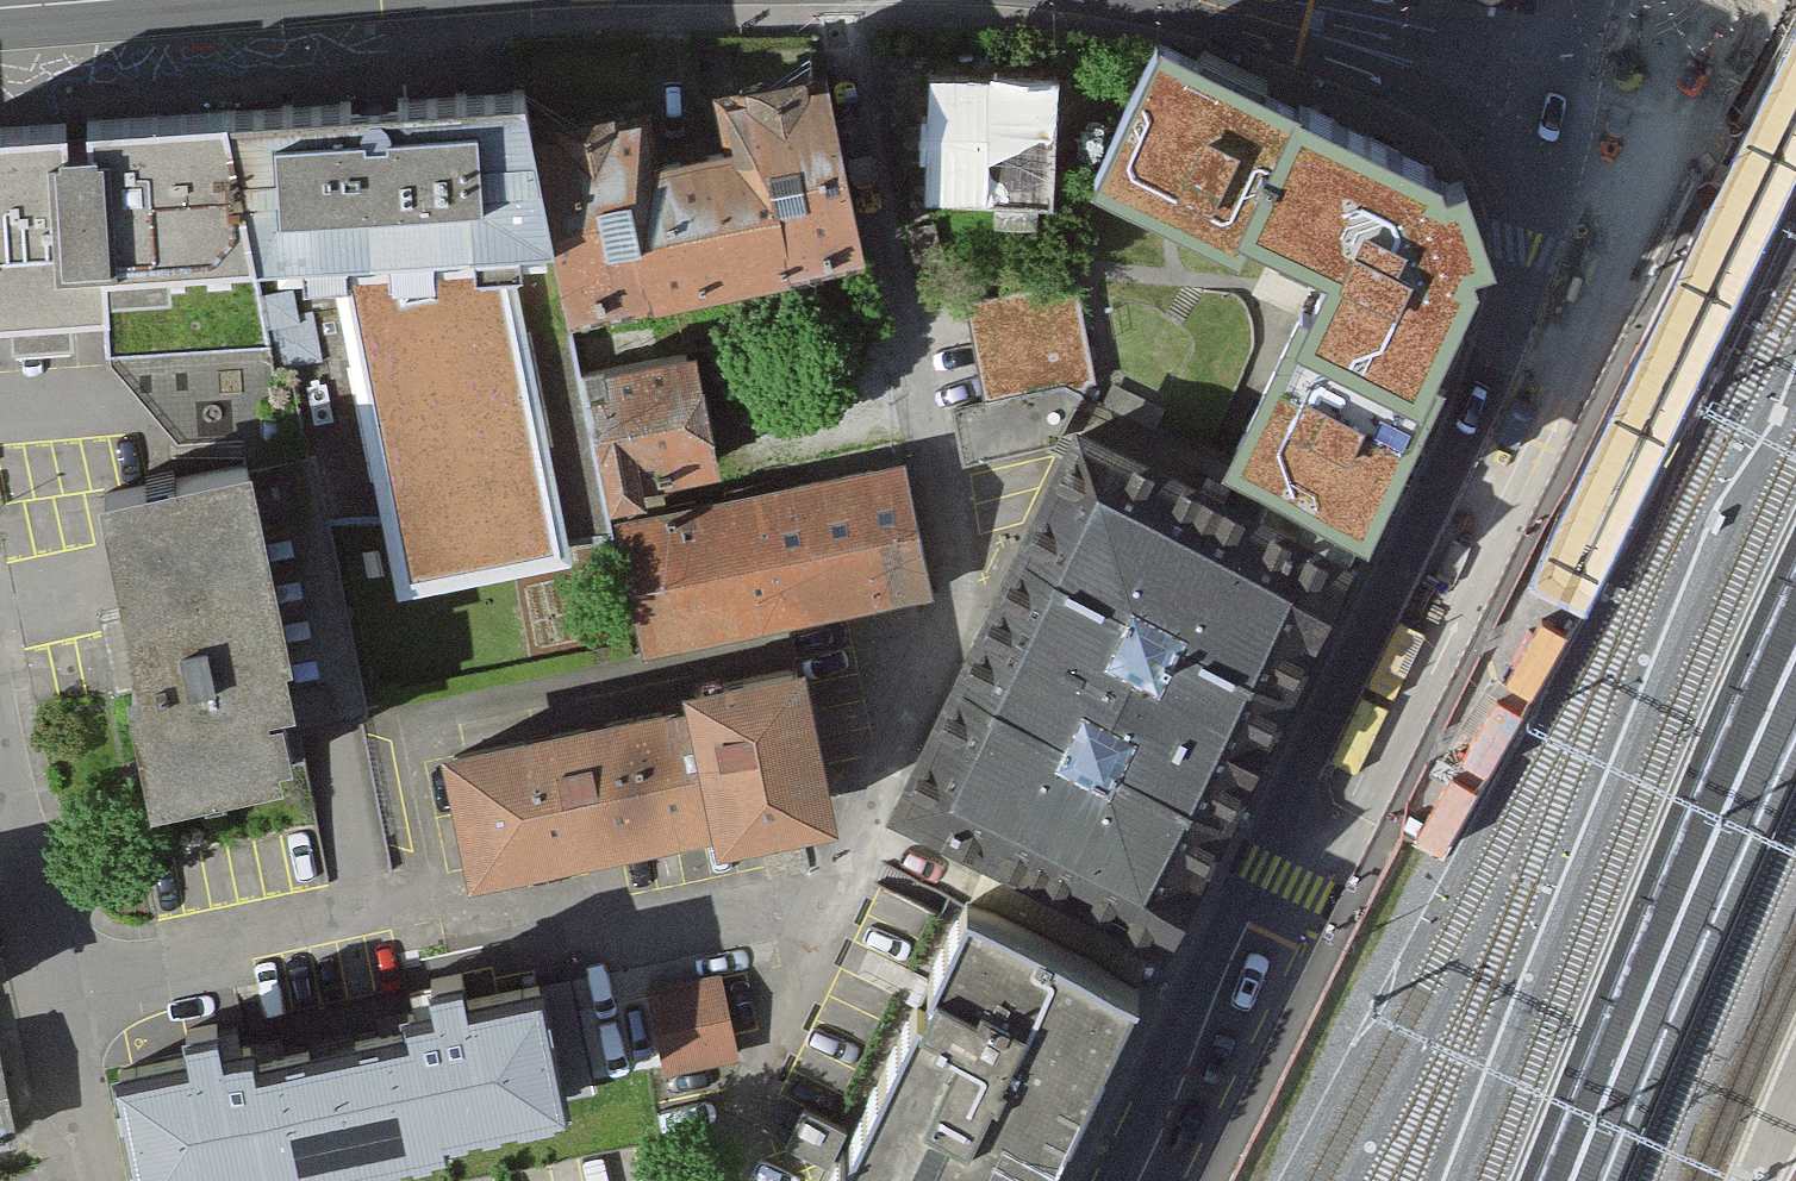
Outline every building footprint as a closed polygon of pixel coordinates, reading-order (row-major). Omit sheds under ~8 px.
[(544,44),(245,72),(281,426),(296,528),(331,524),(388,517),(394,563),(604,537),(601,507),(598,481),(582,354),(574,292),(551,102),(544,44)] [(1536,586),(1584,609),(1795,170),(1795,48),(1536,586)] [(1285,108),(1150,51),(1087,200),(1223,256),(1238,221),(1285,108)] [(648,89),(551,102),(574,292),(858,255),(831,52),(717,67),(725,126),(654,135),(648,89)] [(1066,57),(918,53),(912,200),(1064,201),(1066,57)] [(122,394),(232,431),(281,426),(245,72),(0,96),(0,290),(110,279),(122,394)] [(1286,315),(1420,372),(1457,284),(1466,247),(1466,216),(1458,183),(1422,142),(1294,89),(1285,108),(1238,221),(1312,253),(1286,315)] [(1084,297),(980,301),(984,398),(1088,394),(1084,297)] [(1420,372),(1286,315),(1215,484),(1349,542),(1420,372)] [(702,338),(600,352),(582,354),(598,481),(719,466),(702,338)] [(1078,414),(1027,523),(1288,645),(1349,542),(1215,484),(1078,414)] [(296,528),(281,426),(232,431),(92,457),(148,778),(289,753),(285,732),(364,718),(331,524),(296,528)] [(908,467),(601,507),(604,537),(621,638),(926,598),(908,467)] [(1795,522),(1722,685),(1638,880),(1520,1180),(1623,1180),(1632,1157),(1699,987),(1792,781),(1795,772),(1795,522)] [(1027,523),(967,651),(1223,776),(1288,645),(1027,523)] [(710,820),(831,795),(798,637),(686,660),(691,681),(445,732),(471,858),(708,809),(710,820)] [(982,869),(1139,947),(1223,776),(967,651),(882,818),(982,869)] [(855,1125),(969,1180),(1023,1180),(1139,947),(982,869),(855,1125)] [(658,1071),(644,979),(541,995),(536,965),(407,985),(411,1010),(330,1023),(345,1120),(658,1071)] [(644,979),(658,1071),(734,1060),(720,967),(644,979)] [(345,1120),(330,1023),(250,1035),(246,1014),(122,1033),(141,1152),(345,1120)] [(0,1035),(0,1121),(16,1118),(0,1035)] [(827,1180),(969,1180),(855,1125),(827,1180)]
